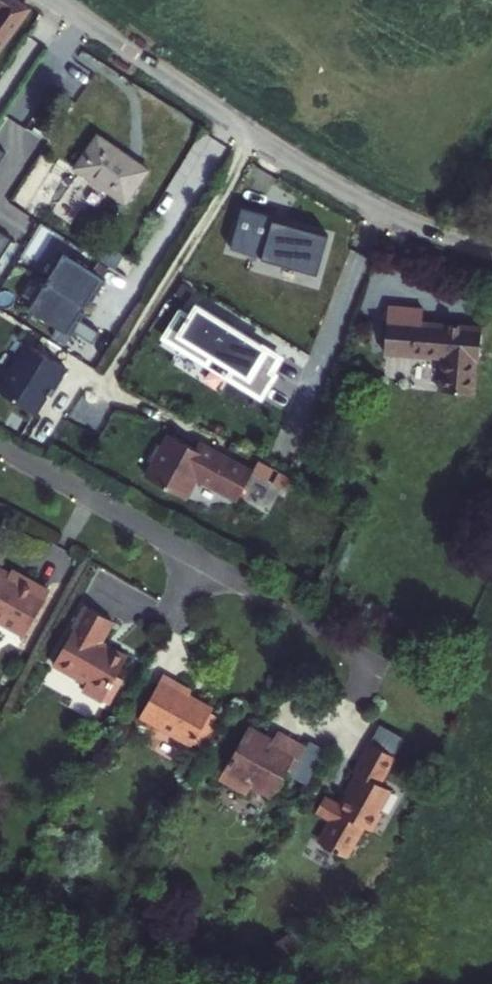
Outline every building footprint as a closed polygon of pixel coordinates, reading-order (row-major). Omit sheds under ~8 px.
[(16,11),(0,0),(0,35),(16,11)] [(83,136),(61,169),(113,205),(136,170),(83,136)] [(23,157),(0,143),(0,194),(23,157)] [(324,275),(337,232),(240,204),(228,247),(324,275)] [(12,236),(0,228),(0,255),(12,236)] [(118,265),(126,251),(108,241),(101,255),(118,265)] [(46,279),(84,302),(92,288),(96,291),(105,277),(62,251),(46,279)] [(272,260),(255,287),(303,314),(320,286),(272,260)] [(76,316),(84,302),(46,279),(29,306),(71,332),(80,318),(76,316)] [(284,351),(187,297),(164,338),(261,393),(284,351)] [(418,310),(385,307),(381,356),(439,361),(438,395),(470,396),(471,362),(477,363),(478,330),(417,326),(418,310)] [(28,341),(0,385),(0,389),(36,411),(52,385),(55,386),(67,367),(28,341)] [(182,457),(156,443),(150,457),(145,455),(137,470),(140,472),(133,488),(173,509),(183,491),(224,513),(240,482),(185,452),(182,457)] [(15,643),(39,598),(13,584),(8,589),(0,585),(0,634),(15,643)] [(103,627),(77,612),(36,687),(67,705),(64,711),(85,721),(116,664),(90,651),(103,627)] [(150,685),(128,727),(142,735),(144,731),(162,741),(161,746),(180,756),(201,717),(179,705),(179,699),(150,685)] [(239,737),(209,788),(237,803),(241,796),(261,807),(277,778),(282,781),(296,754),(268,740),(261,749),(239,737)] [(320,830),(308,851),(337,865),(354,833),(360,836),(375,812),(370,809),(379,795),(371,791),(385,765),(358,750),(342,781),(348,784),(330,813),(313,804),(305,821),(320,830)]
